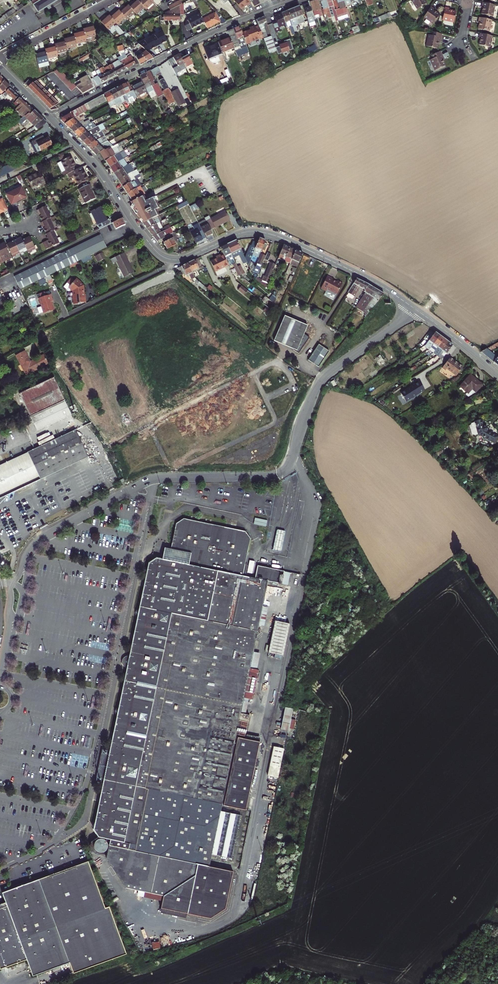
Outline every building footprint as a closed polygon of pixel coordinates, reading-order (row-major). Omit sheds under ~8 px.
[(38,13),(59,0),(33,0),(31,1),(31,2),(38,13)] [(38,13),(40,15),(64,0),(59,0),(38,13)] [(133,1),(128,5),(135,13),(136,15),(144,8),(138,0),(135,2),(133,1)] [(138,0),(144,8),(146,10),(154,3),(152,0),(138,0)] [(248,0),(236,0),(234,2),(237,5),(241,10),(247,5),(247,6),(250,4),(250,2),(248,0)] [(310,2),(315,16),(319,15),(319,17),(320,17),(322,21),(324,21),(318,0),(317,0),(310,2)] [(322,9),(323,13),(326,12),(327,14),(328,19),(329,18),(331,18),(326,0),(320,0),(323,9),(322,9)] [(332,0),(331,0),(326,0),(331,18),(334,17),(335,22),(338,21),(337,18),(332,0)] [(332,0),(337,18),(347,15),(344,5),(343,0),(332,0)] [(417,10),(427,3),(425,0),(411,0),(417,10)] [(170,11),(182,4),(180,1),(178,2),(168,7),(170,11)] [(495,6),(482,3),(482,7),(484,7),(483,11),(482,14),(493,17),(495,6)] [(182,15),(182,4),(170,11),(164,14),(160,16),(160,21),(180,21),(180,15),(182,15)] [(124,6),(119,10),(125,18),(127,20),(135,13),(128,5),(126,8),(124,6)] [(435,9),(431,6),(424,17),(434,24),(440,15),(437,12),(434,10),(435,9)] [(304,22),(303,18),(299,7),(293,9),(298,25),(304,22)] [(316,25),(310,8),(304,10),(306,17),(310,27),(316,25)] [(445,8),(442,21),(454,23),(456,12),(452,11),(449,11),(449,8),(445,8)] [(298,25),(293,9),(287,11),(290,21),(291,25),(294,32),(297,31),(296,28),(295,28),(294,26),(298,25)] [(114,11),(109,15),(116,23),(117,25),(125,18),(119,10),(116,13),(114,11)] [(287,11),(281,14),(284,23),(290,21),(287,11)] [(202,20),(207,28),(219,22),(221,25),(226,22),(216,12),(202,20)] [(390,13),(378,18),(380,23),(391,18),(391,16),(390,13)] [(186,21),(185,26),(187,31),(204,23),(199,14),(186,21)] [(281,14),(276,16),(276,17),(275,17),(276,20),(276,21),(273,22),(276,31),(280,30),(279,27),(285,24),(284,23),(281,14)] [(105,16),(99,21),(108,30),(116,23),(109,15),(106,18),(105,16)] [(275,49),(271,37),(268,38),(263,25),(264,25),(264,24),(266,22),(264,17),(256,20),(259,26),(263,38),(269,53),(276,51),(275,49)] [(492,21),(479,18),(478,22),(480,22),(479,26),(479,29),(490,32),(492,21)] [(86,29),(83,29),(85,39),(96,36),(93,24),(86,26),(86,29)] [(263,38),(259,26),(255,28),(255,27),(249,29),(250,30),(248,31),(252,42),(263,38)] [(235,51),(237,56),(241,54),(239,50),(247,47),(246,45),(242,34),(239,27),(232,30),(227,32),(230,38),(235,51)] [(85,39),(83,29),(76,31),(77,34),(73,35),(76,44),(86,41),(85,39)] [(151,37),(138,44),(146,52),(166,41),(162,31),(154,35),(154,36),(152,38),(151,37)] [(252,42),(248,31),(242,34),(246,45),(252,42)] [(442,38),(442,34),(439,34),(432,32),(431,36),(429,35),(426,47),(437,49),(439,42),(441,42),(442,38)] [(492,36),(479,33),(478,37),(480,38),(479,41),(479,45),(489,47),(492,36)] [(67,38),(64,39),(67,49),(77,46),(76,44),(73,35),(67,36),(67,38)] [(235,51),(230,38),(218,43),(222,53),(225,51),(227,55),(235,51)] [(58,44),(55,44),(57,54),(67,51),(67,49),(64,39),(57,41),(58,44)] [(293,50),(290,40),(284,43),(285,46),(275,49),(276,51),(278,55),(293,50)] [(218,43),(211,45),(216,57),(223,55),(222,53),(218,43)] [(57,54),(55,44),(47,46),(48,49),(45,50),(47,59),(58,57),(57,54)] [(153,58),(142,48),(138,44),(136,46),(139,49),(137,51),(147,62),(153,58)] [(216,57),(211,45),(204,48),(209,60),(216,57)] [(305,48),(307,55),(318,50),(316,45),(305,48)] [(47,59),(45,50),(38,51),(39,54),(35,55),(39,68),(40,68),(49,65),(47,59)] [(132,54),(137,64),(139,63),(140,65),(147,62),(137,51),(132,54)] [(442,55),(441,51),(431,56),(433,59),(430,60),(435,71),(445,66),(442,59),(444,59),(442,55)] [(114,70),(116,75),(125,70),(123,64),(119,61),(126,58),(126,56),(125,52),(121,54),(120,53),(119,54),(120,57),(118,58),(119,60),(112,64),(115,69),(114,70)] [(131,55),(126,58),(119,61),(123,64),(125,70),(135,64),(131,55)] [(178,55),(167,61),(176,76),(178,75),(177,74),(186,69),(181,59),(178,55)] [(194,66),(188,56),(188,55),(181,59),(186,69),(187,70),(194,66)] [(115,69),(112,64),(111,64),(109,60),(105,62),(103,63),(105,66),(106,66),(106,67),(105,68),(104,69),(107,74),(107,76),(109,79),(110,78),(116,75),(114,70),(115,69)] [(97,85),(109,79),(107,76),(107,74),(104,69),(103,67),(100,64),(97,66),(100,73),(102,76),(99,77),(94,80),(97,85)] [(160,72),(157,67),(156,67),(150,70),(153,76),(160,72)] [(59,69),(53,72),(71,91),(76,87),(73,83),(59,69)] [(149,71),(145,73),(155,94),(159,100),(161,99),(153,85),(155,85),(153,81),(154,80),(149,71)] [(155,94),(145,73),(139,76),(141,81),(146,89),(149,88),(153,95),(155,94)] [(93,88),(87,76),(73,83),(76,87),(82,94),(93,88)] [(163,91),(169,105),(174,102),(171,98),(173,97),(163,79),(160,81),(163,88),(164,88),(165,90),(163,91)] [(0,86),(0,93),(1,94),(8,87),(9,86),(7,83),(4,80),(0,86)] [(59,105),(36,81),(32,83),(28,87),(51,110),(58,109),(55,106),(59,105)] [(146,89),(141,81),(136,84),(142,94),(147,92),(146,89)] [(128,82),(120,86),(127,99),(132,97),(133,99),(136,97),(131,87),(128,82)] [(136,84),(131,87),(136,97),(142,94),(136,84)] [(120,86),(114,89),(121,101),(122,103),(128,100),(127,99),(120,86)] [(14,100),(18,96),(14,92),(9,88),(5,93),(2,95),(4,98),(5,100),(6,98),(5,97),(8,94),(14,100)] [(114,89),(109,92),(116,104),(121,101),(114,89)] [(178,89),(171,93),(179,107),(185,103),(178,89)] [(186,91),(184,92),(191,105),(192,104),(186,91)] [(116,104),(109,92),(103,95),(107,101),(110,107),(116,104)] [(88,111),(90,109),(90,110),(107,101),(103,95),(84,105),(88,111)] [(14,104),(17,107),(23,101),(20,97),(14,104)] [(17,107),(21,111),(28,105),(25,103),(23,101),(17,107)] [(2,110),(4,109),(9,106),(7,103),(6,102),(0,106),(0,107),(2,110)] [(21,111),(26,116),(29,114),(30,114),(34,110),(31,108),(28,105),(21,111)] [(65,125),(72,119),(88,111),(84,105),(61,117),(60,120),(63,122),(65,125)] [(29,114),(26,116),(22,118),(15,122),(17,124),(19,123),(23,128),(29,122),(31,123),(35,120),(36,121),(38,119),(37,117),(39,115),(37,113),(34,110),(30,114),(29,114)] [(31,123),(34,127),(38,123),(39,124),(43,119),(41,117),(39,115),(37,117),(38,119),(36,121),(35,120),(31,123)] [(10,126),(11,125),(15,122),(22,118),(21,116),(9,123),(10,126)] [(83,117),(75,121),(72,119),(65,125),(67,127),(69,129),(83,121),(84,120),(83,117)] [(43,119),(39,124),(38,123),(34,127),(37,130),(43,126),(47,122),(45,121),(43,119)] [(83,121),(69,129),(71,131),(73,133),(81,127),(87,125),(90,123),(88,120),(83,122),(83,121)] [(81,127),(73,133),(76,135),(78,138),(86,132),(90,130),(95,127),(94,125),(93,126),(93,125),(88,127),(87,125),(81,127)] [(80,140),(83,142),(90,137),(101,131),(98,126),(95,127),(90,130),(86,132),(78,138),(80,140)] [(85,145),(87,147),(95,141),(103,137),(99,133),(101,132),(101,131),(90,137),(83,142),(85,145)] [(95,141),(87,147),(89,149),(91,151),(99,145),(103,143),(102,141),(106,139),(111,137),(110,134),(103,137),(95,141)] [(43,136),(30,143),(35,153),(51,145),(50,141),(48,138),(45,139),(43,136)] [(99,145),(91,151),(93,153),(96,156),(104,150),(105,151),(108,149),(104,146),(109,144),(109,143),(108,142),(108,141),(103,143),(99,145)] [(18,142),(9,148),(14,157),(23,152),(18,142)] [(120,143),(108,149),(105,151),(100,154),(102,157),(105,161),(113,156),(115,155),(115,154),(119,152),(116,148),(122,145),(120,143)] [(128,153),(126,148),(119,152),(121,157),(128,153)] [(113,156),(118,162),(123,159),(121,157),(119,152),(115,154),(115,155),(113,156)] [(69,173),(76,170),(74,167),(75,166),(73,161),(71,156),(61,161),(66,171),(62,172),(64,176),(67,174),(69,173)] [(107,164),(109,167),(118,162),(113,156),(105,161),(107,164)] [(23,165),(20,159),(0,170),(0,177),(23,165)] [(118,162),(109,167),(111,171),(113,174),(127,165),(123,159),(118,162)] [(127,165),(113,174),(115,177),(118,181),(131,173),(133,171),(129,164),(127,165)] [(82,171),(81,167),(76,170),(69,173),(71,177),(74,176),(78,185),(88,180),(86,175),(84,170),(82,171)] [(39,173),(37,174),(37,173),(27,178),(32,188),(41,183),(42,186),(46,184),(40,173),(39,173)] [(120,184),(122,187),(137,179),(140,177),(139,174),(133,176),(131,173),(118,181),(120,184)] [(125,191),(127,194),(135,189),(139,187),(141,186),(137,179),(122,187),(125,191)] [(90,185),(79,190),(85,203),(95,198),(90,189),(92,188),(91,186),(90,185)] [(129,198),(132,201),(142,196),(144,195),(139,187),(135,189),(127,194),(129,198)] [(13,194),(8,196),(14,209),(19,206),(17,203),(27,198),(22,189),(18,191),(16,191),(13,192),(13,194)] [(157,216),(158,216),(155,209),(158,208),(153,197),(145,201),(142,196),(132,201),(130,202),(134,210),(135,210),(138,215),(140,220),(142,219),(144,223),(157,216)] [(0,200),(0,213),(9,209),(4,198),(0,200)] [(49,213),(45,206),(38,210),(41,216),(39,216),(41,219),(42,222),(49,219),(51,218),(54,216),(52,212),(49,213)] [(91,212),(99,229),(111,223),(109,219),(107,220),(104,214),(101,207),(91,212)] [(225,211),(210,219),(214,228),(222,224),(230,220),(225,211)] [(144,226),(146,229),(159,222),(157,216),(144,223),(142,224),(144,226)] [(113,223),(116,229),(125,224),(124,221),(122,218),(113,223)] [(55,230),(50,220),(49,219),(42,222),(45,228),(43,228),(44,230),(44,231),(45,233),(46,234),(53,231),(55,230)] [(159,222),(146,229),(149,232),(152,236),(153,237),(170,228),(169,225),(164,227),(164,228),(159,230),(159,229),(161,228),(160,225),(159,223),(161,222),(162,224),(167,222),(167,221),(166,219),(162,221),(159,222)] [(210,219),(206,221),(210,230),(214,228),(210,219)] [(205,220),(198,223),(205,237),(208,235),(212,234),(210,230),(206,221),(205,220)] [(192,226),(194,229),(195,232),(191,234),(195,242),(200,240),(205,237),(198,223),(192,226)] [(170,228),(153,237),(155,239),(157,241),(162,239),(173,233),(170,228)] [(53,231),(46,234),(49,240),(46,241),(43,243),(46,249),(59,243),(53,231)] [(173,233),(162,239),(164,244),(167,249),(180,242),(174,232),(173,233)] [(100,235),(14,277),(20,290),(50,275),(80,260),(94,254),(106,248),(100,235)] [(26,239),(22,240),(27,251),(28,252),(32,250),(32,251),(36,250),(29,237),(26,239)] [(14,241),(20,253),(22,252),(23,251),(24,252),(27,251),(22,240),(21,238),(14,241)] [(257,243),(253,255),(258,257),(260,253),(261,252),(262,249),(264,243),(265,240),(262,239),(259,238),(257,243)] [(245,258),(236,240),(231,243),(227,245),(231,254),(235,252),(237,256),(239,255),(243,264),(247,262),(245,258)] [(16,255),(20,253),(14,241),(10,243),(6,245),(13,258),(16,256),(16,255)] [(248,265),(250,261),(253,255),(257,243),(256,243),(253,242),(251,246),(250,246),(245,258),(247,262),(248,265)] [(0,245),(0,253),(2,258),(6,256),(7,257),(10,256),(4,243),(0,245)] [(220,248),(223,254),(227,263),(229,266),(233,265),(238,276),(241,275),(237,267),(233,258),(231,254),(227,245),(223,246),(220,248)] [(287,247),(283,245),(276,263),(279,265),(281,260),(282,260),(284,256),(286,257),(290,248),(287,247)] [(293,249),(290,248),(286,257),(284,262),(286,263),(286,262),(290,264),(295,251),(293,249)] [(295,251),(290,264),(297,267),(299,263),(303,254),(299,252),(295,251)] [(124,253),(111,259),(113,263),(116,261),(124,278),(133,274),(128,264),(129,264),(126,258),(124,253)] [(227,263),(223,254),(220,255),(217,257),(218,258),(216,259),(220,266),(221,269),(229,266),(227,263)] [(256,278),(266,256),(261,254),(256,267),(255,267),(252,273),(255,280),(256,278)] [(188,263),(191,271),(202,266),(198,258),(193,261),(188,263)] [(220,266),(216,259),(211,262),(213,268),(216,272),(221,269),(220,266)] [(328,265),(317,260),(315,265),(326,270),(327,268),(328,265)] [(183,266),(178,268),(180,273),(182,275),(185,274),(186,276),(189,275),(192,280),(193,280),(194,282),(205,291),(207,288),(195,278),(192,273),(191,271),(188,263),(183,266)] [(267,284),(275,265),(273,264),(270,263),(265,276),(263,281),(263,282),(267,284)] [(334,279),(327,276),(321,288),(326,291),(327,289),(337,294),(342,283),(338,281),(337,282),(333,281),(334,279)] [(72,278),(67,283),(69,285),(71,286),(69,288),(73,291),(74,296),(73,297),(73,300),(74,302),(75,305),(80,305),(80,303),(86,303),(85,295),(84,295),(84,286),(81,284),(81,283),(76,279),(75,281),(72,278)] [(261,280),(256,278),(255,280),(266,288),(266,286),(261,283),(262,280),(261,280)] [(363,282),(356,279),(348,292),(355,296),(360,288),(364,291),(364,292),(365,292),(355,308),(357,309),(362,312),(374,298),(368,295),(373,287),(369,285),(363,282)] [(241,285),(237,291),(244,296),(247,291),(241,285)] [(378,290),(373,287),(368,295),(374,298),(362,312),(365,314),(365,315),(366,316),(367,315),(384,294),(378,290)] [(41,306),(44,314),(54,310),(52,305),(51,303),(53,302),(51,295),(46,296),(45,293),(39,295),(40,296),(40,298),(38,299),(41,306)] [(285,316),(274,341),(284,344),(294,348),(293,349),(300,354),(310,337),(304,334),(308,325),(299,321),(298,323),(287,318),(287,317),(285,316)] [(37,329),(31,332),(35,341),(34,342),(37,348),(39,347),(44,345),(39,334),(37,329)] [(431,347),(440,335),(437,334),(435,332),(425,345),(424,346),(427,349),(429,346),(431,347)] [(433,353),(444,339),(442,337),(440,335),(431,347),(429,350),(433,353)] [(446,340),(444,339),(433,353),(432,354),(435,356),(436,355),(437,356),(448,342),(446,340)] [(450,343),(448,342),(437,356),(440,360),(443,358),(453,345),(450,343)] [(481,352),(487,357),(493,362),(497,358),(490,351),(497,347),(497,342),(481,352)] [(319,367),(329,351),(319,344),(308,360),(319,367)] [(20,363),(24,371),(28,370),(29,373),(48,363),(44,355),(30,362),(24,351),(16,356),(20,363)] [(456,363),(449,358),(442,367),(446,370),(447,369),(457,376),(462,368),(456,363)] [(467,393),(468,394),(472,389),(475,392),(482,385),(476,380),(470,375),(460,386),(467,393)] [(54,377),(20,393),(37,431),(71,415),(54,377)] [(400,393),(406,401),(425,390),(419,381),(400,393)] [(475,422),(475,423),(478,434),(494,443),(497,437),(487,431),(487,430),(487,429),(487,428),(486,427),(485,427),(485,426),(484,426),(483,423),(482,420),(475,422)] [(478,434),(475,423),(472,424),(470,426),(472,434),(474,435),(478,434)] [(88,457),(75,430),(29,452),(0,465),(0,499),(25,487),(88,457)] [(472,473),(483,466),(480,462),(470,469),(472,473)] [(259,742),(246,739),(246,735),(245,735),(249,715),(245,714),(240,713),(243,698),(249,699),(252,700),(258,670),(257,670),(249,668),(252,652),(258,625),(260,613),(266,614),(288,618),(294,589),(287,587),(290,573),(258,566),(255,579),(245,577),(242,576),(245,565),(250,539),(245,532),(183,519),(176,524),(171,549),(169,561),(162,560),(156,558),(148,563),(110,751),(103,783),(93,829),(99,837),(111,840),(106,859),(126,888),(138,891),(137,896),(146,898),(162,901),(160,913),(186,918),(187,913),(210,918),(225,908),(233,872),(227,870),(211,867),(222,811),(224,806),(245,810),(259,742)] [(272,550),(281,552),(285,532),(277,530),(272,550)] [(165,548),(162,560),(169,561),(171,549),(165,548)] [(260,613),(258,625),(264,626),(266,614),(260,613)] [(283,656),(289,624),(274,622),(268,654),(283,656)] [(260,654),(252,652),(249,668),(257,670),(260,654)] [(245,714),(249,699),(243,698),(240,713),(245,714)] [(288,732),(289,728),(291,719),(293,709),(285,708),(281,730),(288,732)] [(284,749),(274,747),(270,766),(280,768),(284,749)] [(103,783),(110,751),(102,749),(96,781),(103,783)] [(222,811),(211,867),(227,870),(238,815),(222,811)] [(108,847),(108,846),(108,844),(107,843),(107,842),(106,841),(105,840),(104,840),(102,839),(101,839),(100,839),(98,839),(97,840),(96,841),(95,842),(95,843),(94,844),(94,846),(94,847),(95,848),(95,850),(96,850),(97,851),(98,852),(100,852),(101,853),(102,852),(103,852),(105,851),(106,851),(106,850),(107,848),(108,847)] [(85,860),(0,893),(2,898),(4,903),(0,904),(0,969),(27,959),(33,975),(69,962),(73,972),(125,952),(107,905),(103,906),(85,860)] [(152,951),(160,949),(158,942),(151,944),(152,951)]
